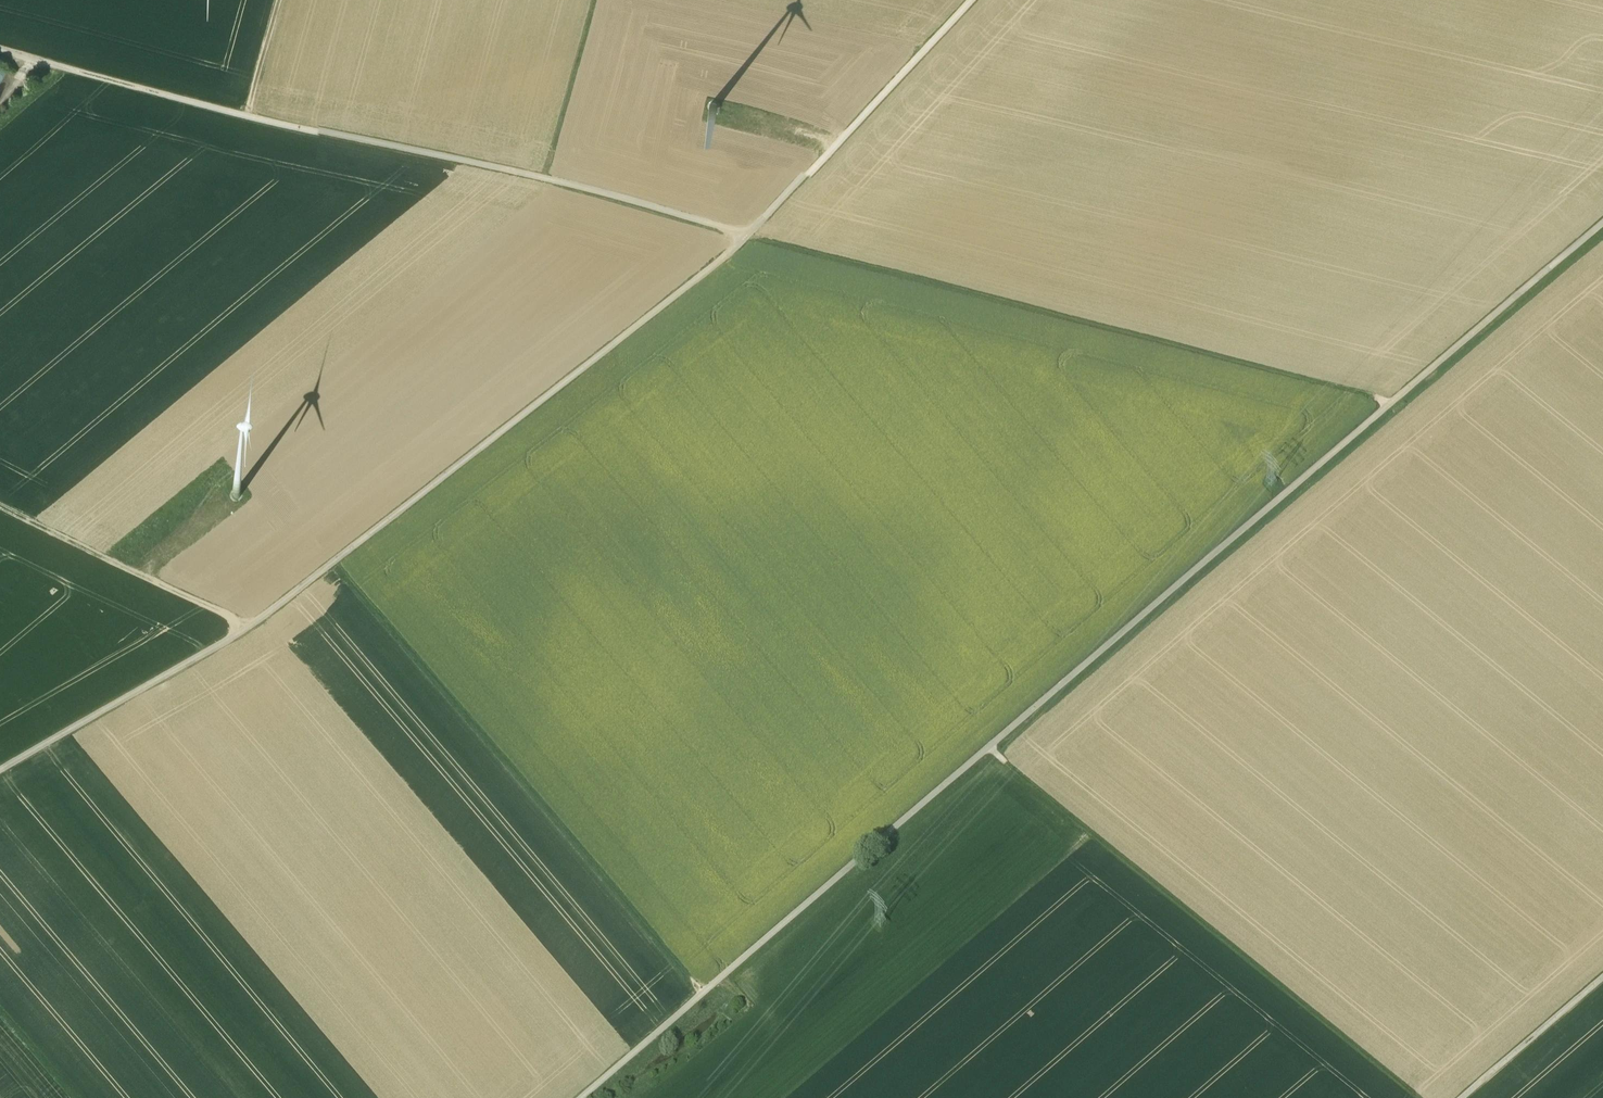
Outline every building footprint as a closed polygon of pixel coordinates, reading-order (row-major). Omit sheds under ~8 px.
[(10,92),(6,87),(0,93),(0,102),(10,92)]
